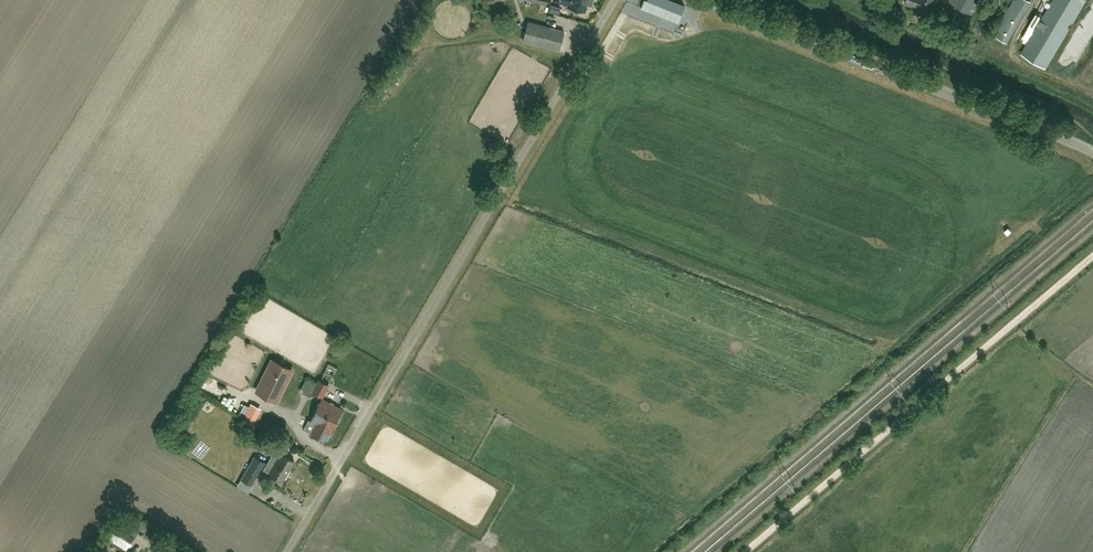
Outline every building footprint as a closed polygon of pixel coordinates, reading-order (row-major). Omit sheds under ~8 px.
[(569,4),(568,6),(584,11),(586,4),(590,5),(592,4),(593,0),(556,0),(569,4)] [(685,5),(671,0),(644,0),(641,7),(671,19),(674,12),(681,14),(685,5)] [(906,3),(916,6),(915,7),(931,14),(937,0),(907,0),(906,3)] [(948,1),(972,15),(980,0),(949,0),(948,1)] [(992,11),(999,10),(996,0),(989,0),(992,11)] [(1028,0),(1014,0),(993,35),(1006,43),(1031,2),(1028,0)] [(1088,0),(1055,0),(1023,52),(1048,67),(1088,0)] [(628,3),(627,10),(639,13),(641,6),(628,3)] [(559,49),(564,31),(528,21),(523,40),(559,49)] [(292,369),(272,360),(257,391),(276,401),(292,369)] [(313,391),(323,397),(329,384),(319,379),(313,391)] [(342,409),(321,399),(311,420),(316,423),(311,433),(325,440),(330,430),(331,431),(342,409)] [(283,480),(295,461),(281,452),(276,449),(275,450),(264,468),(269,472),(283,480)] [(252,485),(266,463),(255,456),(241,478),(252,485)] [(711,485),(722,483),(721,477),(710,479),(711,485)] [(125,517),(117,530),(130,539),(138,526),(125,517)] [(147,543),(150,538),(137,530),(134,535),(147,543)]
